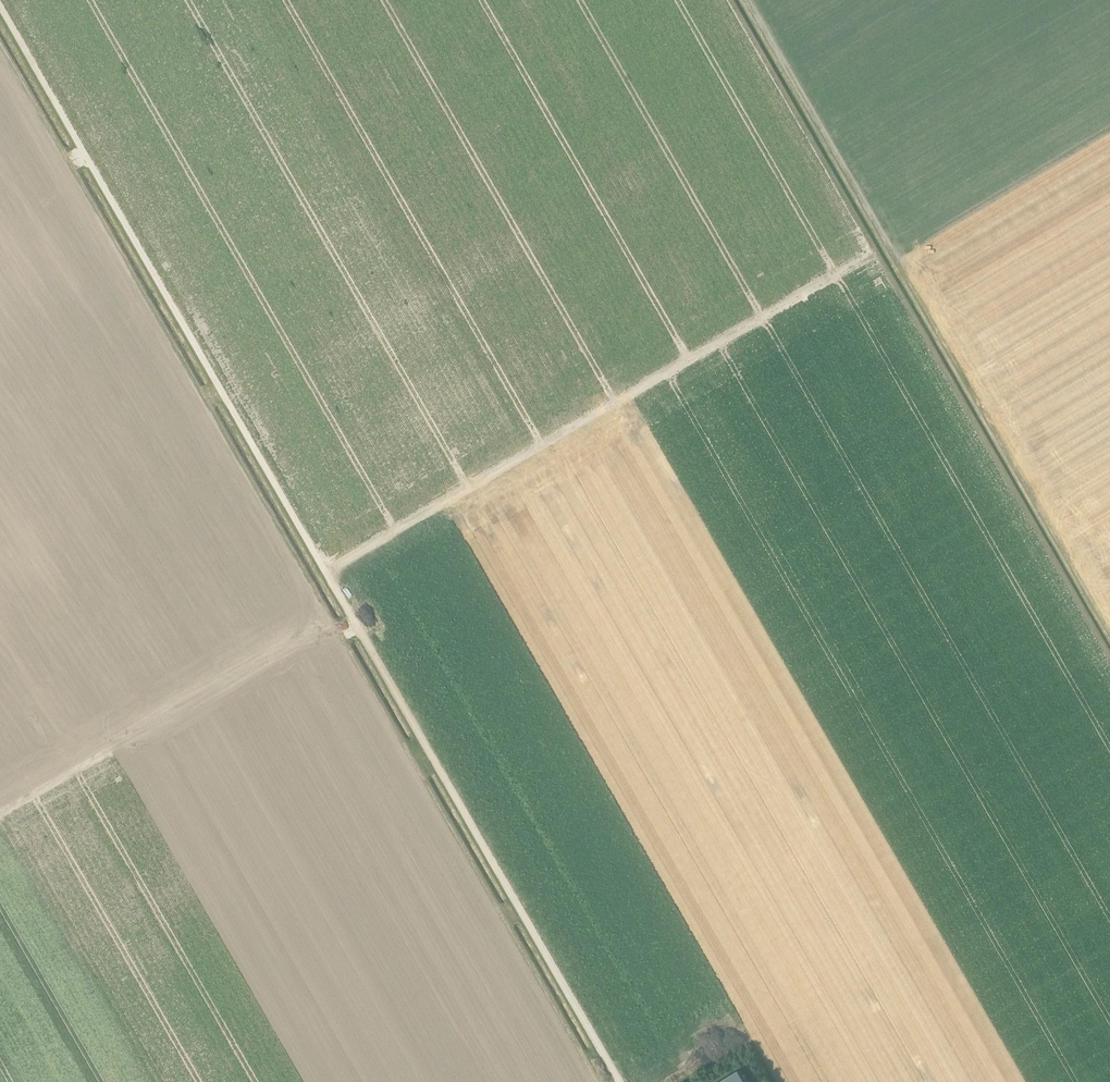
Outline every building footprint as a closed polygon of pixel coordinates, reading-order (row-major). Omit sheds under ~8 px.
[(738,1073),(737,1071),(719,1081),(743,1081),(738,1073)]
